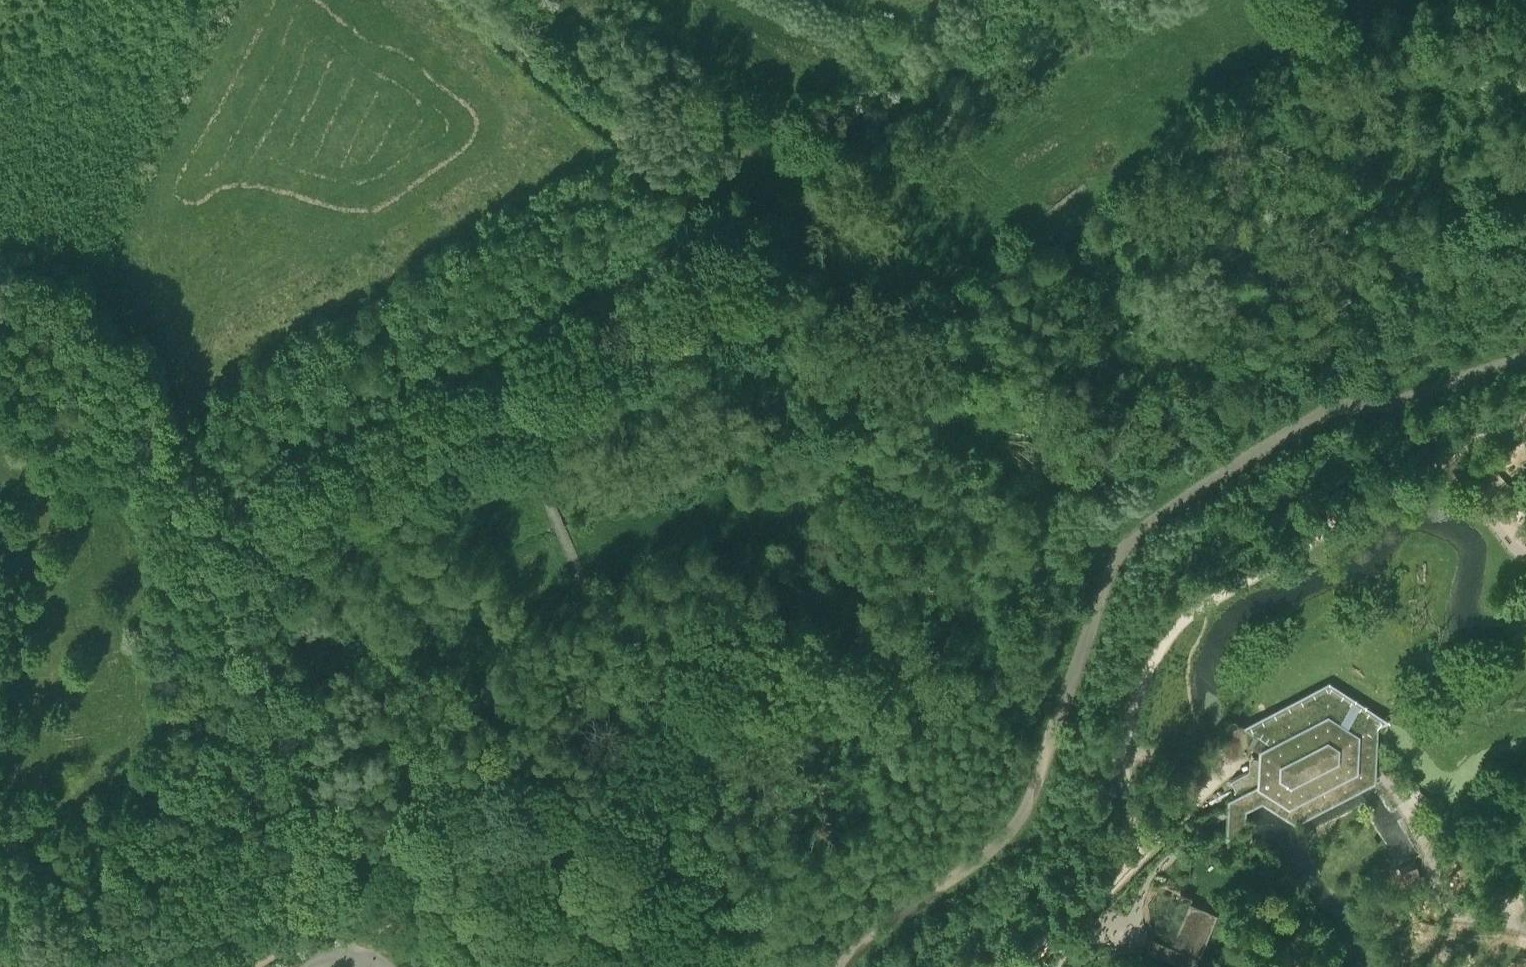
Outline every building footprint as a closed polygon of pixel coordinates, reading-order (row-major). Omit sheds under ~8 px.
[(1329,679),(1241,724),(1268,742),(1257,747),(1257,756),(1249,756),(1248,769),(1230,778),(1238,792),(1227,797),(1226,814),(1225,838),(1245,829),(1245,824),(1246,810),(1262,802),(1376,771),(1378,725),(1389,719),(1329,679)] [(1217,917),(1187,906),(1174,939),(1181,942),(1205,951),(1217,917)] [(1152,930),(1147,941),(1145,946),(1172,957),(1174,952),(1177,944),(1170,941),(1171,937),(1152,930)]
